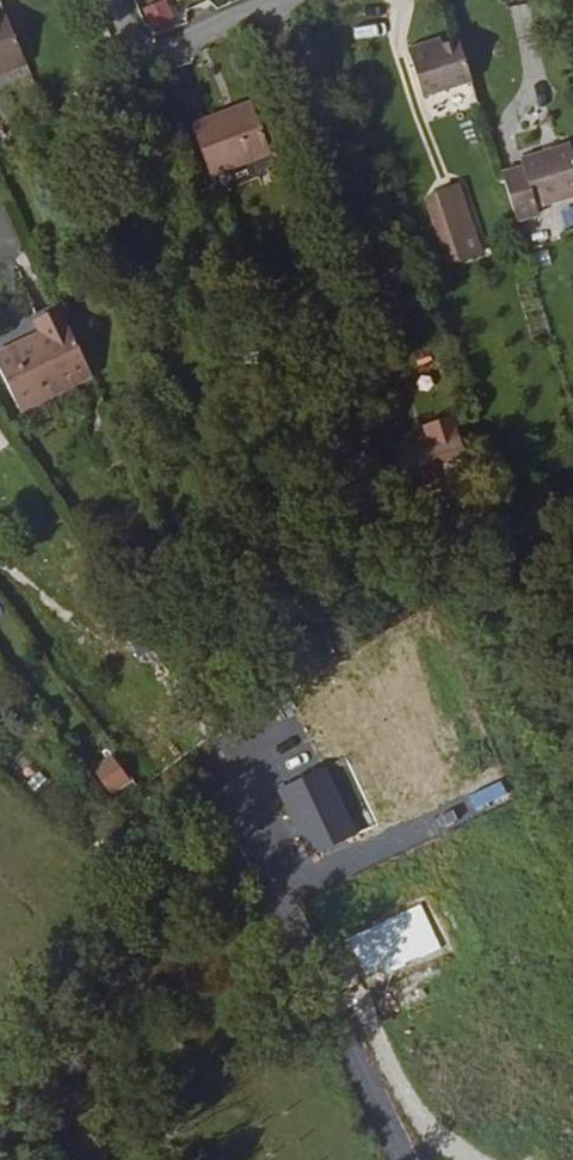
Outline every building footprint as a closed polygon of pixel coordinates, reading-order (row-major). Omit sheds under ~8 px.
[(38,43),(20,0),(0,0),(0,59),(38,43)] [(174,13),(167,0),(160,0),(145,9),(154,25),(174,13)] [(471,83),(457,41),(438,47),(407,58),(422,102),(471,83)] [(407,58),(438,47),(436,42),(405,53),(407,58)] [(253,90),(197,116),(216,163),(274,135),(253,90)] [(502,181),(518,226),(538,219),(537,213),(572,198),(572,162),(571,156),(567,147),(519,165),(521,173),(502,181)] [(463,184),(443,192),(471,261),(491,251),(463,184)] [(461,265),(471,261),(443,192),(434,196),(461,265)] [(90,366),(58,303),(34,315),(40,327),(0,346),(0,366),(19,402),(90,366)] [(527,318),(532,337),(550,332),(545,313),(527,318)] [(473,475),(449,421),(423,433),(427,442),(393,455),(412,502),(473,475)] [(108,781),(127,765),(112,744),(92,757),(108,781)] [(381,1107),(414,1090),(405,1071),(371,1088),(381,1107)]
